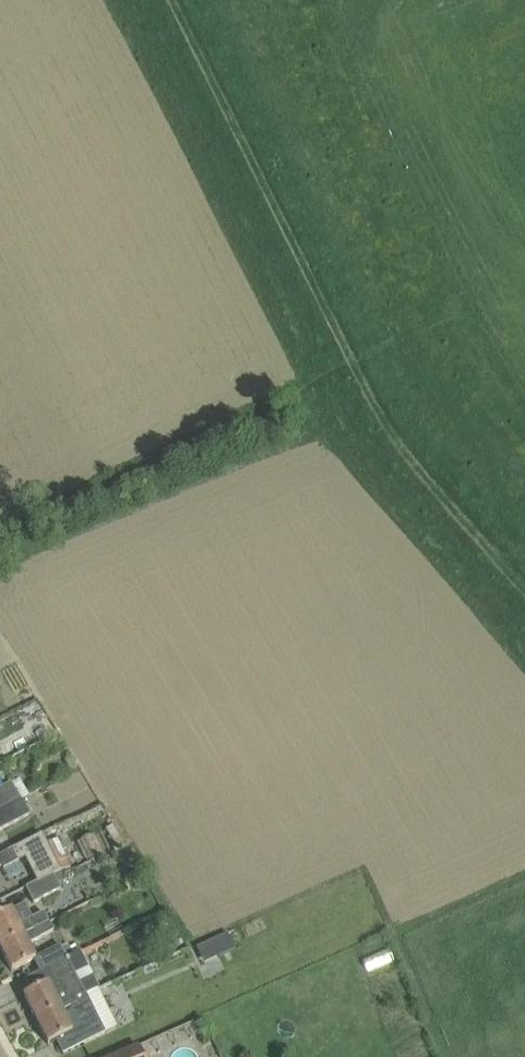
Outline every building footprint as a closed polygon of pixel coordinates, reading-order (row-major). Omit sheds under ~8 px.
[(29,795),(19,779),(11,784),(10,783),(0,788),(0,810),(29,795)] [(0,810),(0,829),(30,814),(21,800),(29,796),(29,795),(0,810)] [(26,888),(54,875),(65,869),(71,866),(58,838),(46,843),(45,839),(42,835),(0,856),(0,868),(2,866),(4,869),(25,858),(37,882),(26,887),(26,888)] [(103,856),(93,835),(79,841),(89,863),(103,856)] [(54,875),(58,883),(69,878),(65,869),(54,875)] [(58,883),(54,875),(26,888),(34,903),(61,889),(58,883)] [(20,935),(48,922),(44,913),(33,918),(25,903),(0,916),(0,946),(20,935)] [(21,966),(35,959),(28,944),(53,932),(48,922),(20,935),(0,946),(0,949),(11,971),(21,966)] [(212,940),(213,944),(217,953),(229,947),(225,938),(224,935),(212,940)] [(183,946),(178,939),(170,944),(174,951),(183,946)] [(38,958),(45,970),(79,953),(76,945),(71,947),(69,943),(38,958)] [(23,996),(35,1020),(98,989),(96,984),(83,991),(73,971),(85,964),(79,953),(45,970),(51,982),(23,996)] [(48,1044),(57,1039),(76,1030),(82,1044),(117,1027),(110,1013),(97,1020),(90,1005),(103,999),(98,989),(35,1020),(47,1043),(48,1044)] [(138,1045),(111,1056),(143,1056),(138,1045)]
